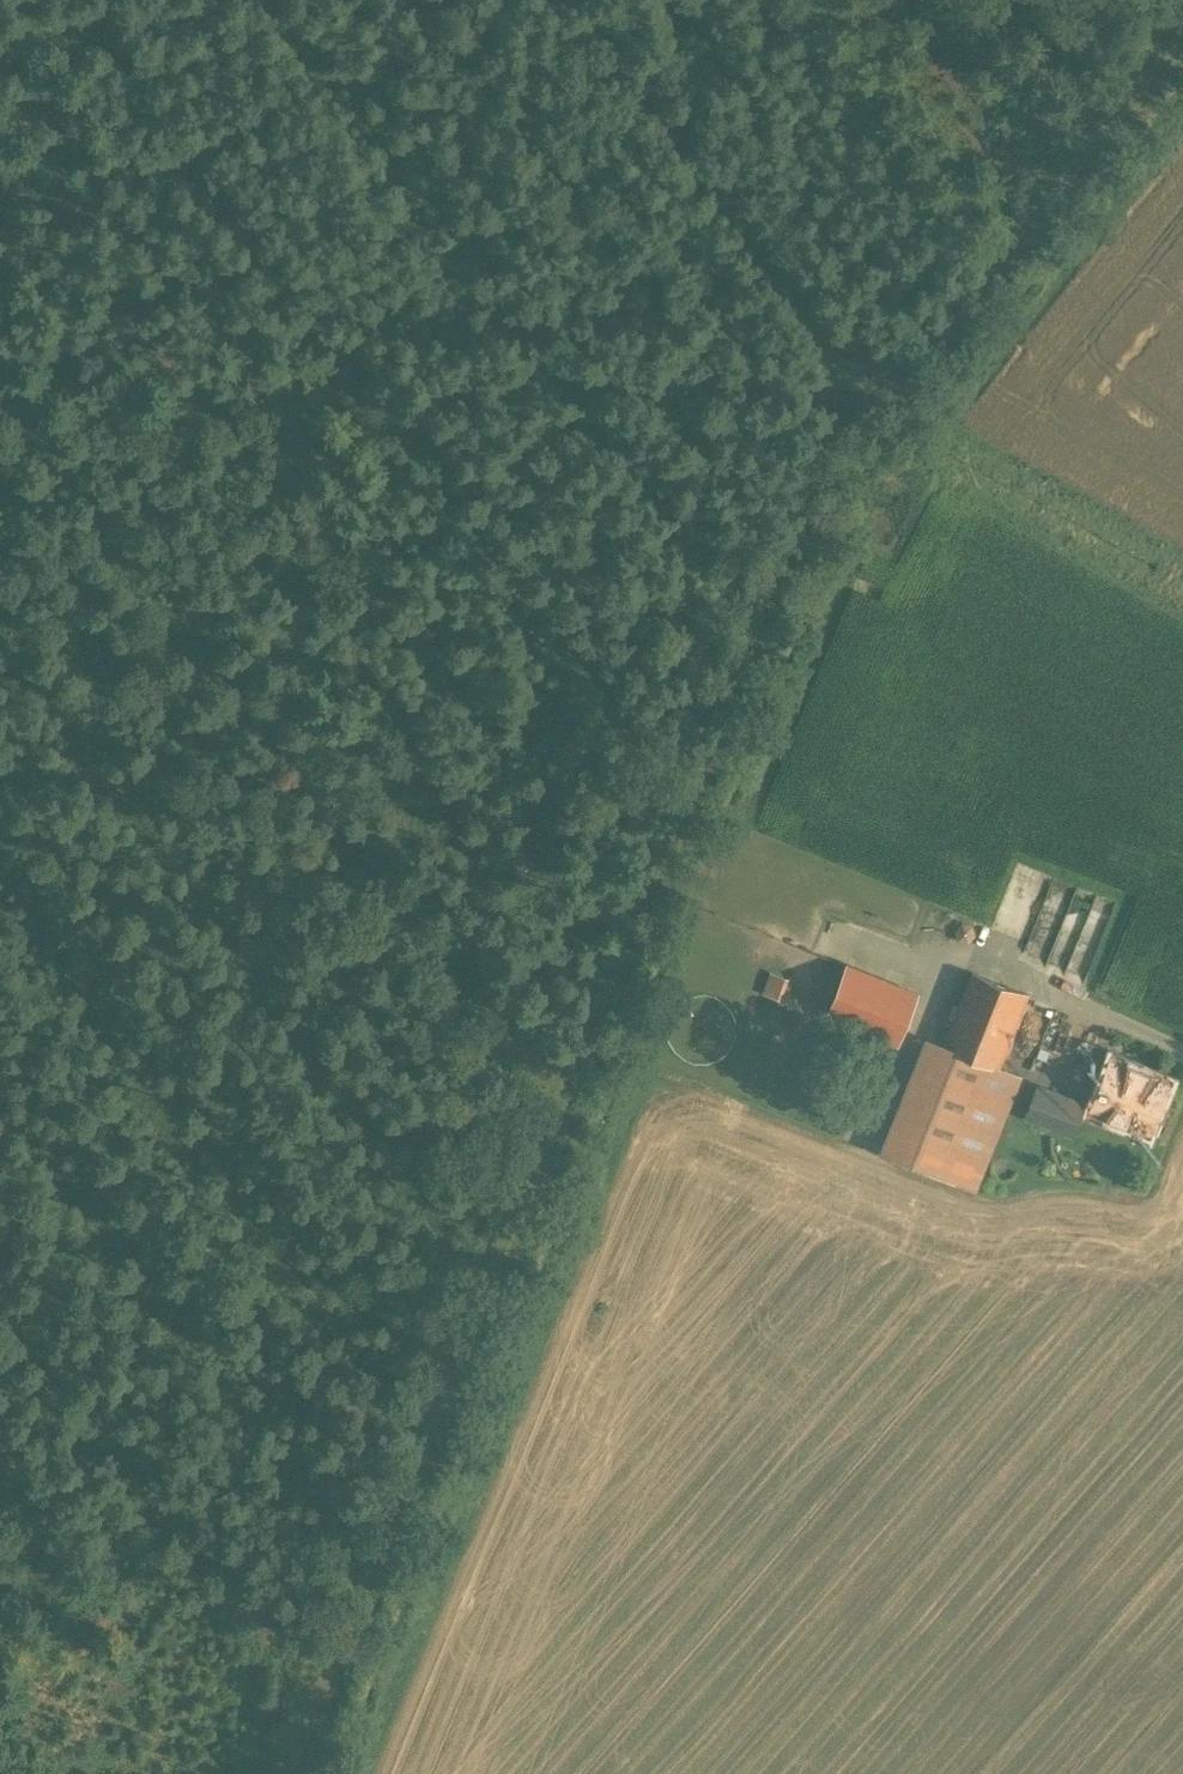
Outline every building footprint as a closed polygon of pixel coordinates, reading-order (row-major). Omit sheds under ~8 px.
[(918,993),(847,964),(826,1015),(898,1044),(918,993)] [(1028,992),(972,970),(943,1045),(925,1038),(880,1151),(973,1187),(1018,1074),(999,1066),(1028,992)] [(772,973),(765,992),(780,998),(787,978),(772,973)] [(1107,1063),(1090,1108),(1149,1132),(1170,1081),(1126,1063),(1124,1070),(1107,1063)] [(1081,1103),(1039,1087),(1028,1114),(1071,1131),(1081,1103)]
